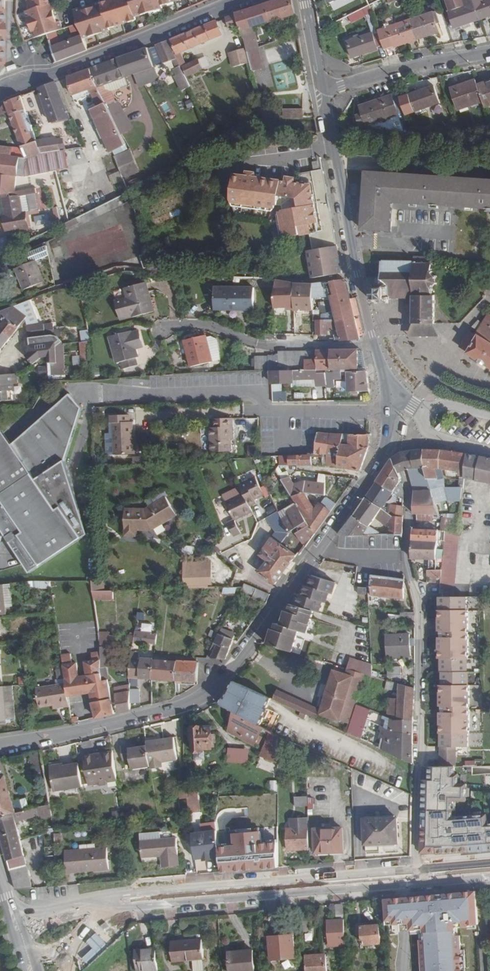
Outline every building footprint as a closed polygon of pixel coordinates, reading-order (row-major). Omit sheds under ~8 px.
[(30,7),(28,8),(32,22),(58,13),(56,7),(58,6),(56,0),(53,0),(30,7)] [(120,0),(107,0),(105,1),(113,26),(127,22),(120,0)] [(134,0),(120,0),(127,22),(140,18),(139,15),(134,0)] [(149,0),(134,0),(139,15),(152,11),(149,0)] [(163,0),(149,0),(152,11),(165,6),(163,0)] [(269,20),(269,21),(294,14),(292,0),(278,0),(264,4),(269,20)] [(474,2),(481,19),(489,15),(489,0),(480,0),(474,2)] [(99,6),(93,8),(100,33),(114,29),(105,1),(98,3),(99,6)] [(449,11),(455,28),(481,19),(474,2),(449,11)] [(269,20),(264,4),(235,13),(238,23),(240,28),(269,20)] [(349,15),(351,22),(373,13),(370,6),(349,15)] [(85,7),(79,9),(88,36),(100,33),(93,8),(86,10),(85,7)] [(58,13),(32,22),(36,35),(55,30),(65,27),(62,19),(60,19),(58,13)] [(225,17),(229,26),(238,23),(235,13),(225,17)] [(431,14),(409,22),(416,41),(438,34),(431,14)] [(223,32),(218,20),(172,39),(177,51),(185,48),(223,32)] [(60,43),(56,44),(62,60),(93,49),(88,36),(83,22),(75,25),(79,36),(60,43)] [(393,46),(394,49),(416,41),(409,22),(377,33),(383,50),(393,46)] [(65,27),(55,30),(60,43),(79,36),(75,25),(65,27)] [(376,51),(371,35),(346,43),(351,59),(376,51)] [(168,39),(156,44),(163,62),(172,58),(173,58),(177,57),(169,40),(168,39)] [(294,41),(281,45),(279,40),(263,45),(269,64),(298,55),(294,41)] [(147,47),(128,54),(135,72),(146,68),(153,66),(154,65),(147,47)] [(247,51),(246,47),(229,51),(233,66),(250,61),(247,51)] [(185,48),(177,51),(185,69),(192,65),(185,48)] [(256,48),(248,51),(251,64),(258,62),(260,61),(256,48)] [(128,54),(117,58),(125,75),(135,72),(128,54)] [(177,73),(183,70),(177,57),(173,58),(177,66),(174,67),(177,73)] [(117,58),(90,68),(97,85),(125,75),(117,58)] [(172,58),(163,62),(156,64),(158,69),(173,63),(172,58)] [(206,59),(185,69),(189,78),(192,77),(198,74),(204,72),(210,69),(206,59)] [(258,62),(251,64),(253,70),(262,67),(260,61),(258,62)] [(66,76),(74,93),(75,97),(91,92),(90,87),(97,85),(90,68),(66,76)] [(476,83),(482,103),(483,104),(489,102),(489,78),(476,83)] [(450,89),(458,111),(482,103),(475,81),(450,89)] [(40,88),(50,120),(68,116),(54,82),(40,88)] [(97,85),(90,87),(98,108),(106,105),(97,85)] [(439,105),(433,88),(408,96),(414,113),(439,105)] [(5,110),(8,108),(10,113),(27,109),(21,95),(7,101),(3,105),(5,110)] [(404,135),(410,135),(398,97),(392,99),(404,135)] [(392,99),(359,109),(361,117),(356,119),(359,131),(375,126),(378,134),(404,135),(392,99)] [(91,110),(105,142),(119,136),(106,105),(98,108),(91,110)] [(27,109),(10,113),(21,145),(37,139),(27,109)] [(37,139),(21,145),(23,149),(26,157),(42,151),(37,139)] [(57,140),(37,139),(42,151),(61,150),(57,140)] [(0,146),(0,154),(26,157),(23,149),(0,146)] [(133,149),(115,155),(123,178),(141,171),(133,149)] [(44,157),(42,151),(26,157),(25,176),(49,172),(44,157)] [(63,153),(44,157),(49,172),(69,168),(66,154),(63,153)] [(0,154),(0,174),(17,175),(25,176),(26,157),(0,154)] [(390,202),(401,203),(428,205),(436,205),(485,208),(489,208),(489,178),(387,172),(362,171),(360,200),(360,203),(359,229),(388,231),(390,202)] [(245,177),(233,175),(229,199),(230,202),(270,209),(271,205),(279,206),(279,212),(283,239),(308,235),(311,252),(331,248),(319,172),(298,176),(299,186),(293,185),(293,183),(285,181),(285,183),(253,178),(253,176),(245,175),(245,177)] [(322,172),(319,172),(331,248),(334,247),(322,172)] [(16,191),(17,175),(0,174),(0,194),(4,193),(6,193),(16,191)] [(36,187),(6,193),(7,198),(5,198),(8,213),(9,218),(6,218),(9,230),(30,226),(27,211),(40,208),(36,187)] [(71,239),(82,233),(78,225),(122,204),(119,198),(64,224),(71,239)] [(230,202),(231,206),(266,212),(270,209),(230,202)] [(41,211),(40,208),(27,211),(30,226),(33,225),(30,213),(41,211)] [(37,225),(48,223),(47,215),(36,216),(37,225)] [(57,258),(65,255),(61,245),(53,248),(57,258)] [(39,283),(31,261),(46,255),(42,247),(23,254),(25,260),(26,263),(19,266),(11,268),(19,290),(39,283)] [(311,252),(306,253),(311,281),(340,276),(335,247),(334,247),(331,248),(311,252)] [(151,254),(143,257),(148,270),(156,266),(151,254)] [(390,301),(390,299),(411,298),(411,296),(431,296),(432,290),(432,289),(431,288),(433,285),(435,286),(437,284),(435,283),(435,279),(437,279),(436,277),(435,277),(432,274),(433,272),(432,271),(432,267),(434,267),(434,265),(432,265),(432,262),(429,262),(429,264),(423,264),(423,262),(420,262),(420,264),(415,264),(415,262),(413,262),(413,264),(409,264),(409,263),(382,262),(380,277),(380,279),(380,282),(377,282),(377,284),(373,284),(373,287),(370,287),(370,290),(373,290),(373,297),(370,297),(370,300),(373,300),(373,303),(387,303),(387,301),(390,301)] [(319,315),(319,320),(315,321),(317,328),(319,336),(328,334),(327,329),(332,328),(329,317),(334,316),(340,341),(358,340),(344,281),(312,289),(275,281),(273,293),(273,294),(293,298),(308,301),(313,300),(329,297),(333,312),(319,315)] [(135,320),(156,315),(149,285),(128,290),(130,301),(121,303),(124,320),(134,318),(135,320)] [(252,288),(212,289),(212,311),(252,310),(252,288)] [(293,298),(273,294),(275,311),(286,309),(286,311),(295,311),(295,310),(293,298)] [(433,324),(434,296),(431,296),(411,296),(411,298),(412,325),(407,336),(418,336),(430,336),(437,336),(433,324)] [(304,309),(313,308),(313,300),(308,301),(293,298),(295,310),(304,309)] [(7,322),(1,329),(14,339),(23,329),(21,328),(22,321),(10,309),(0,314),(0,317),(7,322)] [(488,316),(475,337),(469,333),(460,349),(468,354),(467,355),(489,368),(489,317),(488,316)] [(481,326),(476,323),(471,329),(475,332),(481,326)] [(31,329),(32,336),(33,340),(34,356),(30,359),(36,368),(49,358),(52,358),(52,374),(65,374),(65,343),(61,339),(56,338),(50,338),(49,328),(31,329)] [(0,330),(0,348),(4,351),(14,339),(1,329),(0,330)] [(90,339),(89,330),(81,330),(81,340),(90,339)] [(132,333),(109,340),(115,363),(122,361),(124,368),(139,364),(137,357),(138,356),(136,347),(143,345),(140,335),(133,337),(132,333)] [(206,335),(185,340),(191,367),(212,362),(206,335)] [(89,341),(81,342),(81,360),(89,360),(89,341)] [(317,350),(303,351),(278,351),(278,355),(269,355),(269,356),(255,356),(255,370),(269,370),(270,384),(273,384),(273,395),(274,402),(287,402),(287,392),(282,392),(282,384),(294,383),(294,380),(316,380),(316,386),(321,387),(335,387),(334,380),(342,380),(342,375),(348,375),(347,371),(360,371),(360,369),(359,349),(332,349),(317,349),(317,350)] [(348,375),(348,391),(370,391),(368,371),(360,371),(347,371),(348,375)] [(0,376),(0,401),(15,400),(13,375),(0,376)] [(6,537),(15,552),(23,565),(28,573),(86,535),(72,482),(70,475),(65,461),(82,409),(69,394),(11,444),(0,461),(0,544),(6,537)] [(111,428),(113,460),(133,459),(132,443),(131,426),(128,427),(128,419),(108,420),(108,428),(111,428)] [(211,431),(212,455),(232,455),(232,431),(234,431),(234,421),(216,422),(217,431),(211,431)] [(11,444),(1,430),(0,431),(0,461),(11,444)] [(315,454),(323,455),(323,464),(338,468),(359,471),(362,469),(369,447),(369,435),(367,435),(357,435),(342,434),(317,433),(315,454)] [(247,446),(249,455),(256,453),(254,444),(247,446)] [(411,452),(400,454),(407,470),(410,479),(425,474),(423,451),(411,452)] [(432,451),(423,451),(425,474),(426,478),(443,478),(438,469),(460,472),(460,475),(464,475),(465,454),(454,452),(443,451),(432,451)] [(397,456),(391,459),(397,474),(402,472),(407,470),(400,454),(397,456)] [(480,456),(465,454),(464,475),(464,478),(476,481),(480,456)] [(292,457),(289,457),(290,466),(295,465),(303,465),(303,456),(292,457)] [(312,456),(303,456),(303,465),(312,465),(312,456)] [(480,456),(476,481),(489,483),(489,458),(480,456)] [(282,457),(282,461),(282,466),(290,466),(289,457),(282,457)] [(377,481),(390,490),(402,492),(399,479),(397,474),(391,459),(377,481)] [(256,464),(250,464),(253,471),(264,491),(267,484),(256,464)] [(410,479),(414,489),(414,492),(430,493),(427,483),(426,478),(425,474),(410,479)] [(255,479),(237,488),(238,491),(249,510),(255,507),(253,503),(264,498),(261,493),(255,479)] [(365,499),(391,515),(391,517),(402,517),(402,492),(390,490),(377,481),(365,499)] [(427,483),(430,493),(432,499),(436,498),(438,497),(433,481),(427,483)] [(324,488),(297,487),(283,493),(290,502),(301,496),(323,498),(324,488)] [(238,491),(221,500),(233,524),(227,528),(234,541),(240,537),(234,525),(251,516),(249,510),(238,491)] [(430,493),(414,492),(414,502),(434,503),(432,499),(430,493)] [(301,496),(290,502),(315,534),(336,504),(329,500),(327,500),(324,501),(314,513),(301,496)] [(147,511),(127,512),(128,539),(140,539),(140,533),(154,533),(176,518),(170,509),(173,507),(167,498),(147,511)] [(391,515),(365,499),(339,535),(361,535),(369,523),(373,517),(391,527),(391,517),(391,515)] [(434,503),(414,502),(413,514),(437,514),(434,503)] [(173,507),(170,509),(176,518),(179,516),(173,507)] [(267,520),(274,533),(257,556),(265,563),(257,574),(273,587),(295,558),(280,546),(286,537),(280,532),(284,527),(277,515),(267,520)] [(439,521),(439,531),(438,533),(456,534),(458,519),(439,521)] [(385,531),(369,523),(361,535),(380,535),(391,535),(391,533),(385,531)] [(439,531),(413,530),(412,541),(438,542),(438,533),(439,531)] [(438,533),(438,542),(437,548),(455,548),(456,534),(438,533)] [(438,542),(412,541),(412,559),(428,560),(431,574),(436,574),(437,548),(438,542)] [(455,548),(437,548),(436,574),(436,585),(436,589),(449,589),(455,548)] [(217,568),(192,569),(192,592),(218,591),(217,568)] [(339,579),(315,571),(311,583),(308,581),(304,593),(300,592),(296,605),(316,611),(319,613),(324,600),(327,601),(331,589),(335,590),(339,579)] [(431,576),(426,575),(426,584),(431,586),(436,585),(436,574),(431,574),(431,576)] [(426,575),(418,575),(417,581),(426,584),(426,575)] [(372,588),(372,589),(368,589),(368,591),(372,592),(372,595),(404,597),(404,580),(371,576),(372,588)] [(101,581),(97,582),(97,592),(105,591),(104,581),(101,581)] [(97,592),(92,592),(93,601),(113,600),(113,592),(105,591),(97,592)] [(440,607),(439,615),(439,631),(468,629),(468,608),(467,608),(467,594),(443,593),(443,607),(440,607)] [(286,627),(277,625),(271,647),(294,654),(300,634),(308,636),(316,611),(296,605),(293,604),(286,627)] [(158,644),(157,633),(154,633),(154,623),(146,623),(146,612),(136,612),(137,644),(158,644)] [(414,612),(400,612),(400,621),(414,621),(414,612)] [(438,654),(440,655),(439,670),(441,670),(440,682),(439,682),(438,697),(467,696),(467,683),(466,683),(464,683),(464,669),(462,669),(463,656),(466,656),(467,656),(468,631),(468,629),(439,631),(439,634),(438,654)] [(222,631),(221,634),(210,660),(211,660),(225,661),(233,640),(234,639),(223,635),(224,632),(222,631)] [(408,634),(385,634),(385,655),(409,654),(408,634)] [(107,660),(107,651),(99,651),(99,657),(100,660),(107,660)] [(87,664),(62,667),(64,686),(65,697),(89,694),(95,718),(113,714),(106,669),(100,670),(100,660),(99,657),(89,658),(87,664)] [(138,660),(130,659),(130,678),(152,679),(152,661),(150,661),(150,658),(147,658),(147,661),(138,660)] [(370,665),(348,659),(345,669),(366,675),(371,677),(370,665)] [(107,660),(100,660),(100,670),(106,669),(108,669),(107,660)] [(175,663),(152,661),(152,679),(175,681),(175,663)] [(196,665),(175,663),(175,681),(195,682),(196,665)] [(334,673),(326,694),(321,712),(320,714),(339,723),(347,701),(354,679),(334,673)] [(397,699),(385,701),(385,720),(395,725),(411,724),(412,689),(386,681),(384,681),(382,686),(396,691),(397,699)] [(222,699),(219,704),(235,712),(260,724),(262,725),(270,708),(268,707),(271,700),(233,682),(225,700),(222,699)] [(113,696),(117,713),(131,710),(130,691),(130,684),(116,689),(112,690),(113,696)] [(34,689),(36,708),(50,707),(58,706),(58,708),(66,708),(65,697),(64,686),(34,689)] [(278,692),(273,701),(290,709),(302,714),(307,717),(317,721),(320,714),(321,712),(278,692)] [(438,697),(438,709),(438,720),(437,728),(441,729),(440,743),(441,742),(452,743),(464,743),(464,730),(466,730),(466,707),(467,696),(438,697)] [(260,724),(235,712),(227,729),(233,732),(252,742),(260,724)] [(395,741),(386,743),(385,751),(385,753),(410,765),(411,724),(395,725),(395,741)] [(267,727),(258,750),(276,760),(276,755),(276,731),(267,727)] [(211,737),(211,728),(190,729),(190,730),(187,730),(188,742),(191,742),(191,753),(202,753),(202,751),(212,751),(212,749),(215,749),(215,737),(211,737)] [(148,743),(148,747),(153,767),(153,770),(165,768),(164,762),(180,760),(175,737),(148,743)] [(441,747),(437,747),(436,762),(451,763),(451,751),(452,743),(441,742),(441,747)] [(132,762),(134,771),(153,767),(148,747),(130,750),(129,747),(121,749),(125,764),(132,762)] [(246,748),(226,747),(226,760),(246,761),(246,748)] [(87,761),(92,786),(102,784),(101,782),(119,778),(114,753),(104,755),(105,758),(87,761)] [(13,769),(35,764),(33,754),(11,759),(13,769)] [(276,755),(276,760),(276,766),(289,765),(289,755),(276,755)] [(0,761),(0,818),(14,815),(1,761),(0,761)] [(436,762),(427,763),(427,776),(421,776),(420,814),(422,814),(422,821),(422,823),(420,823),(419,853),(425,853),(435,853),(435,855),(480,851),(479,818),(466,818),(466,820),(450,820),(450,799),(462,800),(462,780),(453,780),(453,770),(452,770),(452,763),(451,763),(436,762)] [(53,772),(57,793),(85,787),(81,765),(65,768),(65,770),(53,772)] [(314,796),(295,796),(296,807),(314,807),(314,796)] [(15,890),(31,889),(20,841),(16,824),(20,823),(19,821),(40,815),(41,818),(54,816),(53,806),(14,815),(0,818),(0,833),(15,890)] [(396,816),(364,818),(365,843),(398,841),(396,816)] [(253,842),(252,818),(225,820),(226,844),(253,842)] [(479,818),(480,851),(489,850),(489,827),(488,827),(488,818),(479,818)] [(342,820),(314,821),(316,854),(343,853),(342,820)] [(286,830),(287,852),(308,851),(307,821),(302,822),(302,829),(286,830)] [(216,832),(191,835),(194,860),(203,859),(203,861),(211,860),(211,858),(219,857),(216,832)] [(162,833),(138,835),(140,858),(160,857),(161,861),(161,868),(178,866),(175,839),(163,840),(162,833)] [(108,849),(66,852),(68,874),(109,871),(108,849)] [(384,899),(386,924),(403,923),(411,922),(411,929),(425,928),(425,939),(421,939),(423,970),(463,970),(460,932),(456,933),(456,927),(469,926),(469,924),(479,924),(477,891),(402,897),(384,899)] [(327,921),(329,947),(346,945),(344,920),(327,921)] [(381,942),(379,923),(361,925),(363,943),(381,942)] [(280,935),(269,936),(271,959),(295,957),(294,931),(280,932),(280,935)] [(203,956),(201,938),(170,940),(172,959),(202,956),(203,956)] [(135,964),(139,964),(139,969),(157,968),(155,945),(138,947),(138,950),(134,950),(135,964)] [(251,948),(227,950),(228,970),(253,970),(251,948)] [(202,956),(172,959),(172,960),(183,960),(185,963),(192,963),(193,968),(203,968),(202,956)] [(305,959),(306,970),(325,970),(325,958),(305,959)]
